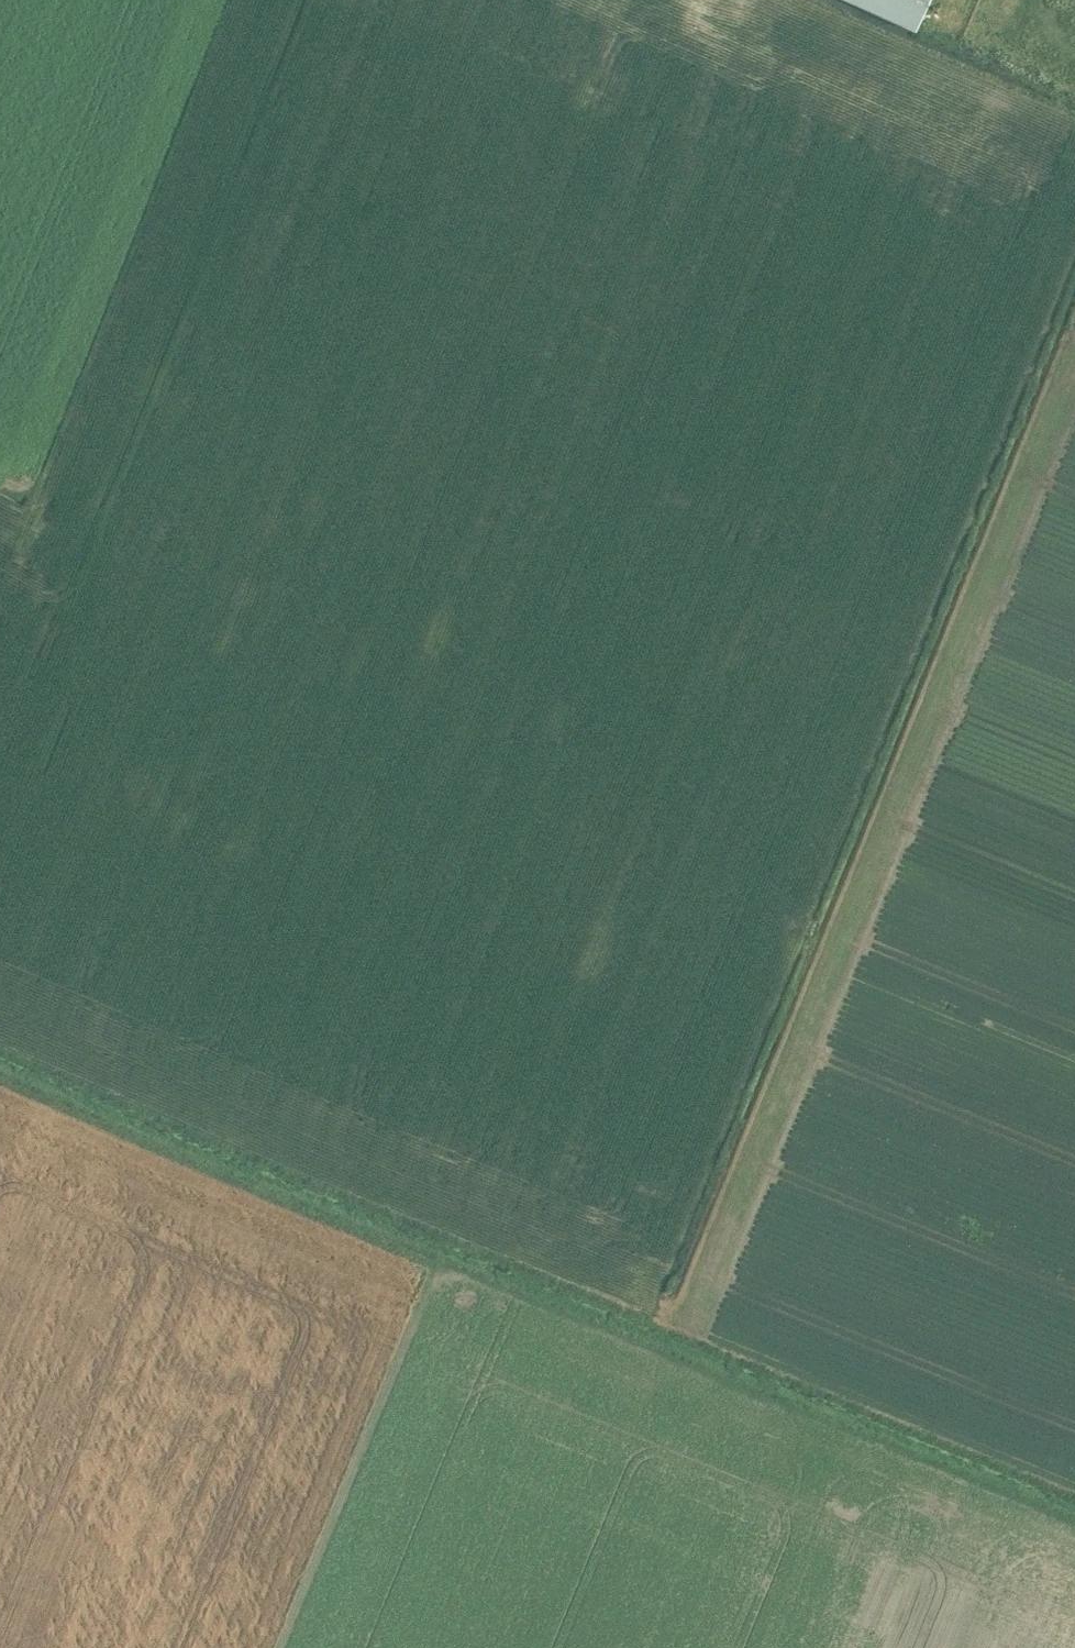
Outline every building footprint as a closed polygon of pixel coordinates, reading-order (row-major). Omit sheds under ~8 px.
[(901,36),(919,0),(827,0),(901,36)]
